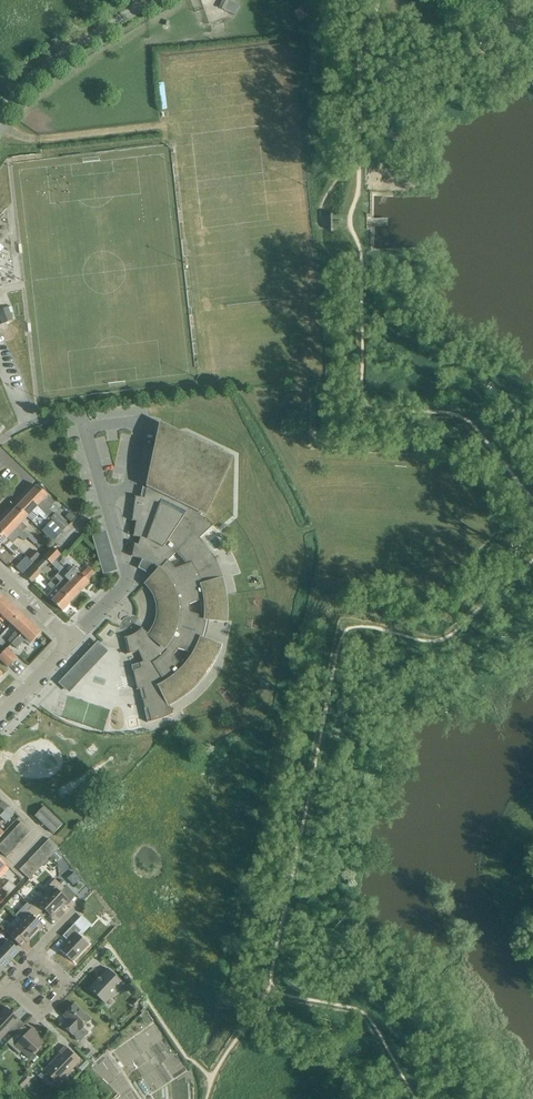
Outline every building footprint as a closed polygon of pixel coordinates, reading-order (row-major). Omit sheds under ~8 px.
[(218,8),(234,14),(238,6),(225,0),(222,0),(218,8)] [(301,8),(294,12),(299,21),(306,17),(301,8)] [(0,310),(0,315),(3,323),(12,320),(8,307),(0,310)] [(216,571),(212,564),(216,562),(212,554),(208,557),(205,551),(201,546),(196,541),(212,525),(205,518),(204,520),(199,515),(205,509),(207,509),(229,464),(218,458),(223,450),(186,432),(183,441),(172,435),(150,481),(148,480),(144,498),(135,496),(132,521),(136,521),(133,536),(140,538),(138,544),(134,543),(131,556),(137,557),(142,559),(147,562),(151,564),(158,569),(147,582),(149,584),(151,587),(153,590),(155,593),(156,596),(158,599),(158,603),(159,606),(159,610),(159,613),(159,617),(158,620),(157,623),(156,627),(154,630),(152,633),(150,635),(142,627),(140,629),(138,630),(137,632),(135,633),(133,634),(131,635),(128,636),(126,637),(124,637),(129,653),(132,653),(135,652),(138,651),(141,662),(137,663),(139,668),(131,670),(137,690),(142,688),(145,699),(142,699),(144,709),(147,708),(151,722),(158,719),(166,717),(173,713),(167,703),(175,698),(182,693),(189,688),(195,682),(201,675),(206,668),(211,660),(215,653),(218,644),(201,638),(203,632),(205,626),(206,619),(223,621),(224,613),(224,604),(223,596),(221,587),(219,579),(216,571)] [(53,502),(47,496),(47,495),(37,485),(26,496),(41,511),(46,515),(47,516),(50,512),(46,509),(53,502)] [(41,511),(26,496),(16,507),(27,517),(32,521),(38,514),(41,511)] [(16,507),(6,517),(27,537),(34,543),(37,540),(25,529),(27,527),(22,522),(27,517),(16,507)] [(46,515),(41,511),(38,514),(43,519),(46,515)] [(67,525),(54,512),(49,518),(62,530),(67,525)] [(69,513),(64,518),(70,523),(75,518),(69,513)] [(0,524),(0,532),(11,543),(18,536),(23,540),(27,537),(6,517),(0,524)] [(40,530),(52,541),(61,531),(50,520),(40,530)] [(92,533),(99,558),(108,556),(110,565),(102,568),(103,573),(116,569),(105,530),(95,532),(92,533)] [(0,532),(0,545),(2,543),(7,547),(8,546),(13,551),(17,548),(11,543),(0,532)] [(63,568),(55,560),(60,554),(53,547),(43,557),(44,557),(48,561),(59,572),(69,582),(80,591),(89,582),(88,580),(95,573),(87,567),(81,574),(73,567),(67,573),(63,568)] [(34,549),(27,556),(32,562),(40,555),(34,549)] [(22,574),(32,563),(26,556),(15,567),(22,574)] [(108,556),(99,558),(102,568),(110,565),(108,556)] [(44,557),(35,567),(40,571),(44,566),(43,565),(48,561),(44,557)] [(40,571),(35,567),(34,566),(25,576),(31,582),(41,572),(40,571)] [(69,582),(59,572),(54,577),(60,582),(55,586),(71,601),(73,601),(76,597),(76,596),(80,592),(80,591),(69,582)] [(71,601),(55,586),(50,581),(47,585),(52,590),(46,596),(61,611),(71,601)] [(10,604),(0,595),(0,615),(1,615),(10,604)] [(20,614),(10,604),(1,615),(10,624),(20,614)] [(12,635),(16,638),(20,634),(20,633),(30,623),(20,614),(10,624),(16,630),(12,635)] [(16,638),(11,644),(16,649),(26,639),(30,643),(40,633),(30,623),(20,633),(20,634),(16,638)] [(11,644),(16,638),(12,635),(7,640),(11,644)] [(106,651),(98,643),(92,650),(100,657),(106,651)] [(2,652),(12,662),(17,657),(7,648),(2,652)] [(92,650),(66,677),(74,684),(100,657),(92,650)] [(2,652),(0,654),(0,660),(7,667),(12,662),(2,652)] [(68,691),(74,684),(66,677),(60,684),(68,691)] [(43,806),(34,816),(54,834),(63,824),(43,806)] [(7,807),(3,811),(0,814),(0,816),(5,822),(14,813),(7,807)] [(20,822),(15,827),(25,837),(30,831),(20,822)] [(15,827),(10,832),(20,841),(25,837),(15,827)] [(20,841),(10,832),(5,837),(15,846),(20,841)] [(15,846),(5,837),(0,843),(10,852),(15,846)] [(44,844),(54,853),(56,850),(59,848),(49,839),(44,844)] [(0,843),(0,852),(5,857),(10,852),(0,843)] [(54,853),(44,844),(39,849),(49,858),(52,855),(54,853)] [(39,849),(34,854),(44,863),(49,858),(39,849)] [(54,853),(52,855),(58,860),(62,855),(56,850),(54,853)] [(34,854),(29,859),(39,868),(44,863),(34,854)] [(29,859),(24,864),(34,874),(39,868),(29,859)] [(34,874),(24,864),(19,869),(29,879),(34,874)] [(54,879),(42,892),(45,895),(60,908),(68,900),(60,892),(64,888),(63,886),(58,882),(54,879)] [(9,880),(5,884),(12,890),(15,886),(9,880)] [(12,890),(5,884),(1,888),(8,894),(12,890)] [(37,897),(30,905),(39,914),(44,910),(51,917),(60,908),(45,895),(41,900),(37,897)] [(25,916),(21,921),(35,935),(43,926),(35,919),(39,914),(30,905),(22,913),(25,916)] [(35,935),(21,921),(13,930),(9,927),(5,931),(15,940),(21,946),(25,942),(27,943),(35,935)] [(74,924),(62,936),(68,941),(60,950),(72,961),(88,944),(77,934),(81,931),(74,924)] [(10,961),(19,951),(8,940),(3,945),(0,942),(0,951),(10,961)] [(0,951),(0,969),(1,970),(10,961),(0,951)] [(105,1004),(124,984),(107,968),(88,988),(105,1004)] [(135,1007),(141,1001),(137,997),(131,1003),(135,1007)] [(82,1027),(90,1019),(74,1004),(63,1015),(68,1020),(62,1026),(79,1042),(88,1032),(82,1027)] [(24,1024),(6,1007),(0,1014),(0,1040),(9,1030),(14,1035),(24,1024)] [(24,1024),(14,1035),(6,1043),(19,1054),(22,1051),(29,1058),(44,1042),(31,1029),(30,1030),(24,1024)] [(57,1084),(80,1061),(64,1046),(58,1052),(60,1054),(43,1070),(57,1084)] [(87,1048),(83,1052),(89,1058),(93,1054),(87,1048)] [(30,1081),(24,1075),(17,1083),(22,1089),(30,1081)] [(142,1081),(137,1084),(145,1095),(150,1092),(142,1081)]
